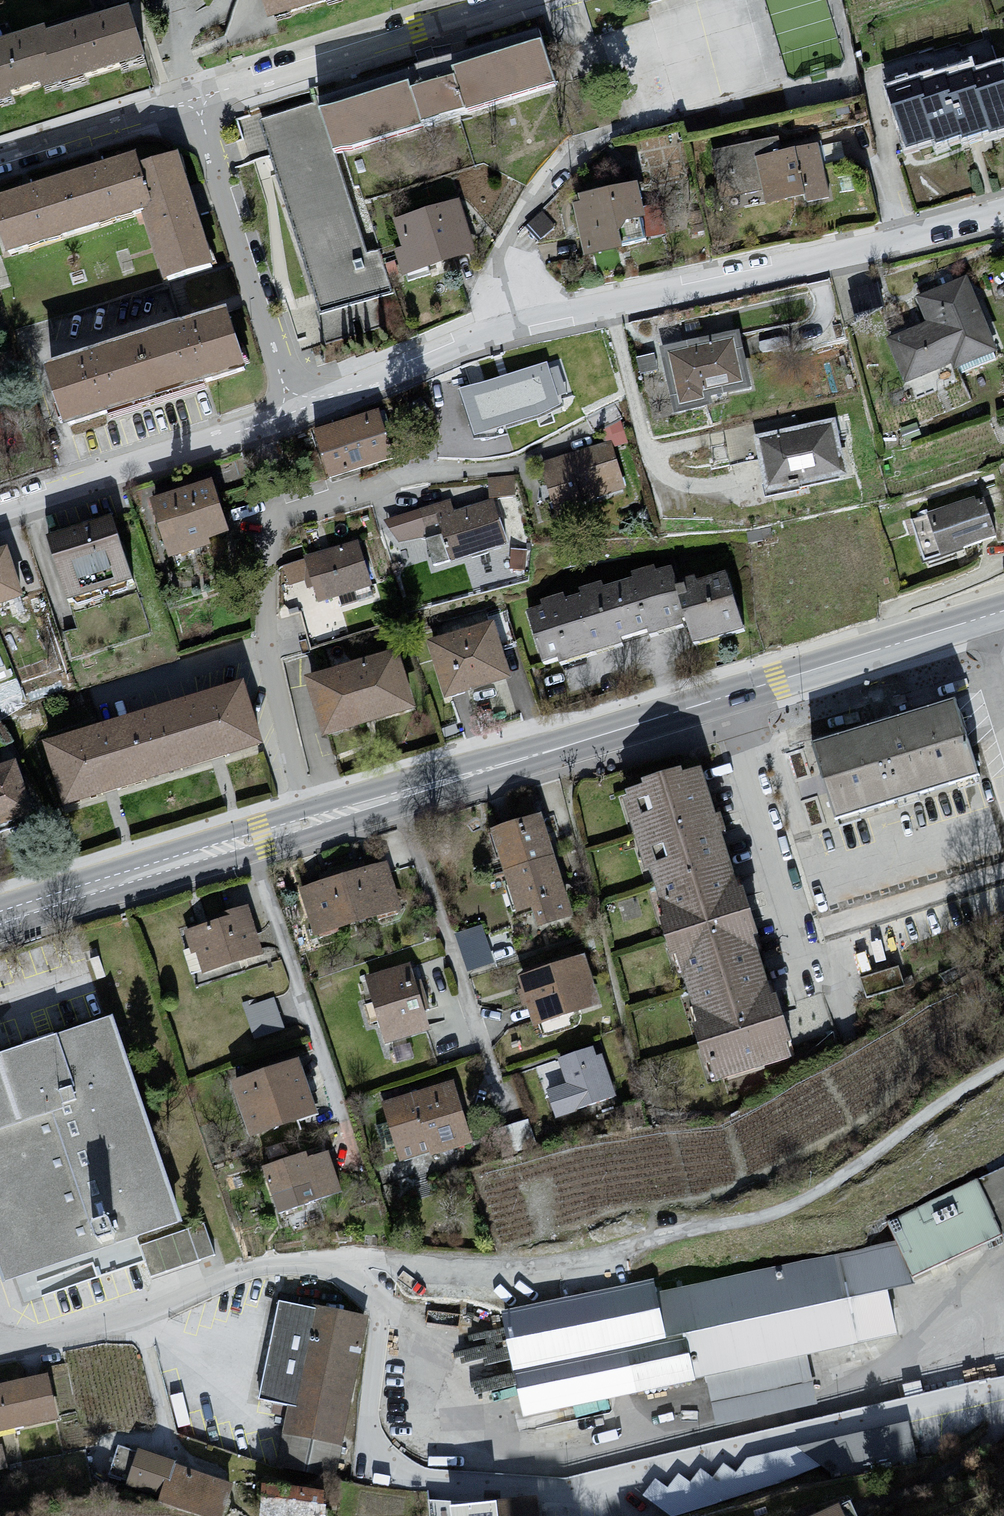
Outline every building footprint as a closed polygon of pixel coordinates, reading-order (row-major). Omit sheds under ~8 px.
[(259,23),(333,0),(251,0),(259,23)] [(0,44),(0,109),(138,64),(119,6),(0,44)] [(539,29),(314,100),(316,105),(331,156),(339,154),(558,86),(539,29)] [(881,98),(897,158),(1003,131),(1003,99),(996,69),(881,98)] [(331,156),(316,105),(261,122),(320,316),(394,295),(379,250),(367,254),(339,154),(331,156)] [(774,141),(707,156),(718,209),(758,200),(762,219),(831,204),(817,145),(777,155),(774,141)] [(8,254),(140,213),(155,208),(141,164),(137,152),(0,195),(0,228),(8,254)] [(213,265),(178,153),(141,164),(155,208),(140,213),(162,281),(213,265)] [(632,189),(565,202),(574,264),(645,247),(632,189)] [(455,202),(387,224),(404,278),(472,256),(455,202)] [(921,329),(879,344),(895,388),(946,369),(949,377),(992,361),(961,279),(909,299),(921,329)] [(227,308),(45,366),(64,425),(246,367),(227,308)] [(732,333),(654,351),(667,410),(746,392),(732,333)] [(523,367),(467,383),(481,433),(537,418),(523,367)] [(381,409),(314,430),(330,479),(396,456),(381,409)] [(823,426),(748,443),(761,498),(836,482),(823,426)] [(605,446),(535,467),(548,511),(618,491),(605,446)] [(141,506),(160,565),(222,545),(204,487),(141,506)] [(981,499),(915,519),(927,557),(993,536),(981,499)] [(444,502),(381,520),(390,551),(434,538),(443,568),(502,551),(488,505),(448,517),(444,502)] [(104,520),(40,540),(60,607),(125,587),(104,520)] [(349,547),(300,563),(313,605),(362,589),(349,547)] [(16,602),(0,562),(0,608),(16,602)] [(670,576),(523,618),(538,672),(673,634),(679,654),(733,639),(716,577),(674,589),(670,576)] [(421,647),(439,708),(500,690),(483,629),(421,647)] [(389,661),(301,686),(317,741),(405,716),(389,661)] [(228,691),(35,753),(54,812),(247,751),(228,691)] [(943,708),(806,751),(828,822),(966,778),(943,708)] [(26,822),(8,766),(0,768),(0,831),(26,822)] [(698,1047),(709,1083),(791,1058),(702,769),(620,794),(633,837),(649,887),(665,939),(681,992),(698,1047)] [(542,814),(488,830),(518,931),(573,915),(542,814)] [(382,864),(295,889),(310,941),(397,916),(382,864)] [(186,931),(202,976),(262,955),(246,910),(186,931)] [(585,955),(519,976),(535,1026),(601,1005),(585,955)] [(406,968),(362,981),(381,1043),(424,1030),(406,968)] [(273,991),(244,1000),(254,1031),(283,1022),(273,991)] [(0,1056),(0,1263),(7,1282),(24,1276),(33,1300),(148,1260),(139,1234),(181,1220),(110,1017),(0,1056)] [(594,1049),(562,1059),(569,1080),(551,1086),(561,1115),(610,1098),(594,1049)] [(300,1059),(229,1083),(249,1140),(319,1117),(300,1059)] [(449,1087),(379,1109),(397,1170),(468,1149),(449,1087)] [(324,1148),(257,1171),(273,1219),(340,1196),(324,1148)] [(882,1224),(891,1245),(905,1277),(1001,1236),(1003,1241),(1003,1172),(882,1224)] [(650,1284),(496,1316),(516,1416),(896,1335),(887,1294),(912,1287),(905,1277),(891,1245),(653,1300),(650,1284)] [(366,1319),(282,1304),(264,1398),(297,1404),(286,1466),(338,1476),(366,1319)] [(0,1383),(0,1436),(53,1426),(42,1374),(0,1383)] [(907,1427),(752,1463),(742,1478),(728,1468),(720,1482),(703,1473),(695,1487),(682,1479),(672,1496),(660,1484),(649,1499),(668,1515),(701,1515),(792,1488),(860,1474),(923,1461),(919,1438),(907,1427)] [(206,1515),(221,1515),(232,1483),(139,1451),(128,1484),(159,1494),(157,1499),(206,1515)] [(263,1485),(261,1515),(265,1515),(325,1515),(326,1492),(263,1485)] [(535,1497),(452,1505),(453,1515),(536,1515),(535,1497)] [(817,1515),(841,1515),(836,1506),(817,1515)]
